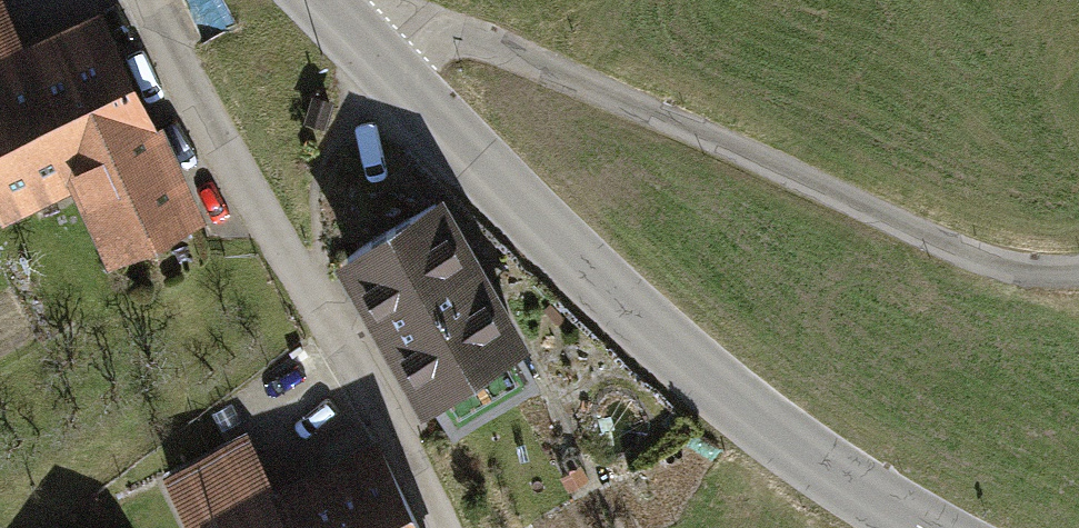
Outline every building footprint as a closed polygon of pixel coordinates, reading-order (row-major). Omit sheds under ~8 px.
[(4,213),(73,180),(103,243),(117,236),(125,252),(194,219),(186,203),(195,199),(100,2),(24,38),(6,0),(0,0),(0,204),(4,213)] [(447,190),(339,251),(424,401),(435,395),(454,428),(539,380),(520,347),(533,340),(447,190)] [(164,469),(195,527),(418,527),(369,434),(276,482),(247,427),(164,469)]
